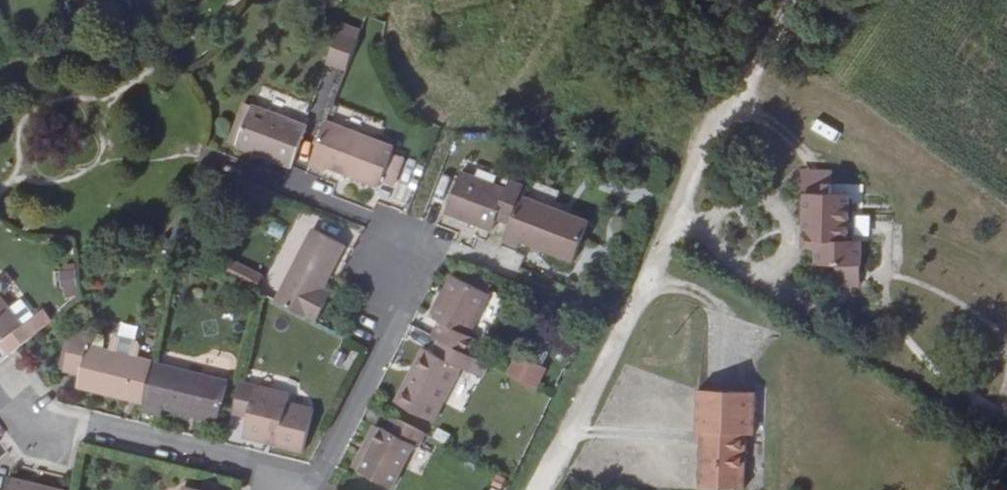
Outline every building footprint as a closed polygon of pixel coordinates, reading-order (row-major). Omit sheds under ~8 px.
[(318,46),(339,55),(348,27),(329,22),(318,46)] [(228,92),(214,133),(225,136),(241,96),(228,92)] [(275,154),(291,114),(241,96),(225,136),(275,154)] [(376,146),(314,124),(296,169),(308,175),(311,168),(361,185),(376,146)] [(475,226),(479,218),(497,226),(509,192),(510,188),(493,182),(489,190),(445,173),(432,211),(475,226)] [(509,192),(497,226),(493,239),(508,246),(510,240),(559,257),(577,218),(509,192)] [(837,212),(836,221),(816,219),(811,272),(822,275),(822,292),(866,297),(868,271),(856,270),(861,224),(844,222),(845,212),(837,212)] [(304,230),(268,302),(310,323),(321,303),(311,298),(336,245),(304,230)] [(255,289),(262,274),(228,258),(221,273),(255,289)] [(60,299),(79,294),(72,266),(54,270),(60,299)] [(425,315),(433,320),(425,332),(434,337),(466,353),(473,338),(468,334),(492,290),(468,277),(465,284),(444,275),(425,315)] [(1,350),(9,347),(31,329),(21,318),(12,323),(0,308),(0,348),(1,350)] [(112,328),(106,332),(102,345),(131,352),(133,336),(132,333),(112,328)] [(69,386),(132,401),(141,363),(143,355),(131,352),(102,345),(84,340),(81,333),(68,330),(58,368),(72,370),(69,386)] [(475,358),(466,353),(434,337),(429,348),(424,347),(412,368),(409,367),(395,393),(435,413),(459,366),(468,369),(475,358)] [(516,356),(507,376),(533,388),(543,370),(516,356)] [(206,420),(215,381),(141,363),(132,401),(131,409),(150,414),(151,406),(206,420)] [(283,387),(233,376),(224,411),(241,415),(240,426),(272,433),(271,439),(294,444),(304,402),(280,396),(283,387)] [(753,441),(762,441),(764,401),(702,398),(702,440),(709,440),(708,489),(752,489),(753,441)] [(406,441),(413,443),(419,429),(386,409),(381,422),(374,419),(350,463),(386,480),(406,441)] [(0,480),(0,489),(47,489),(0,480)]
